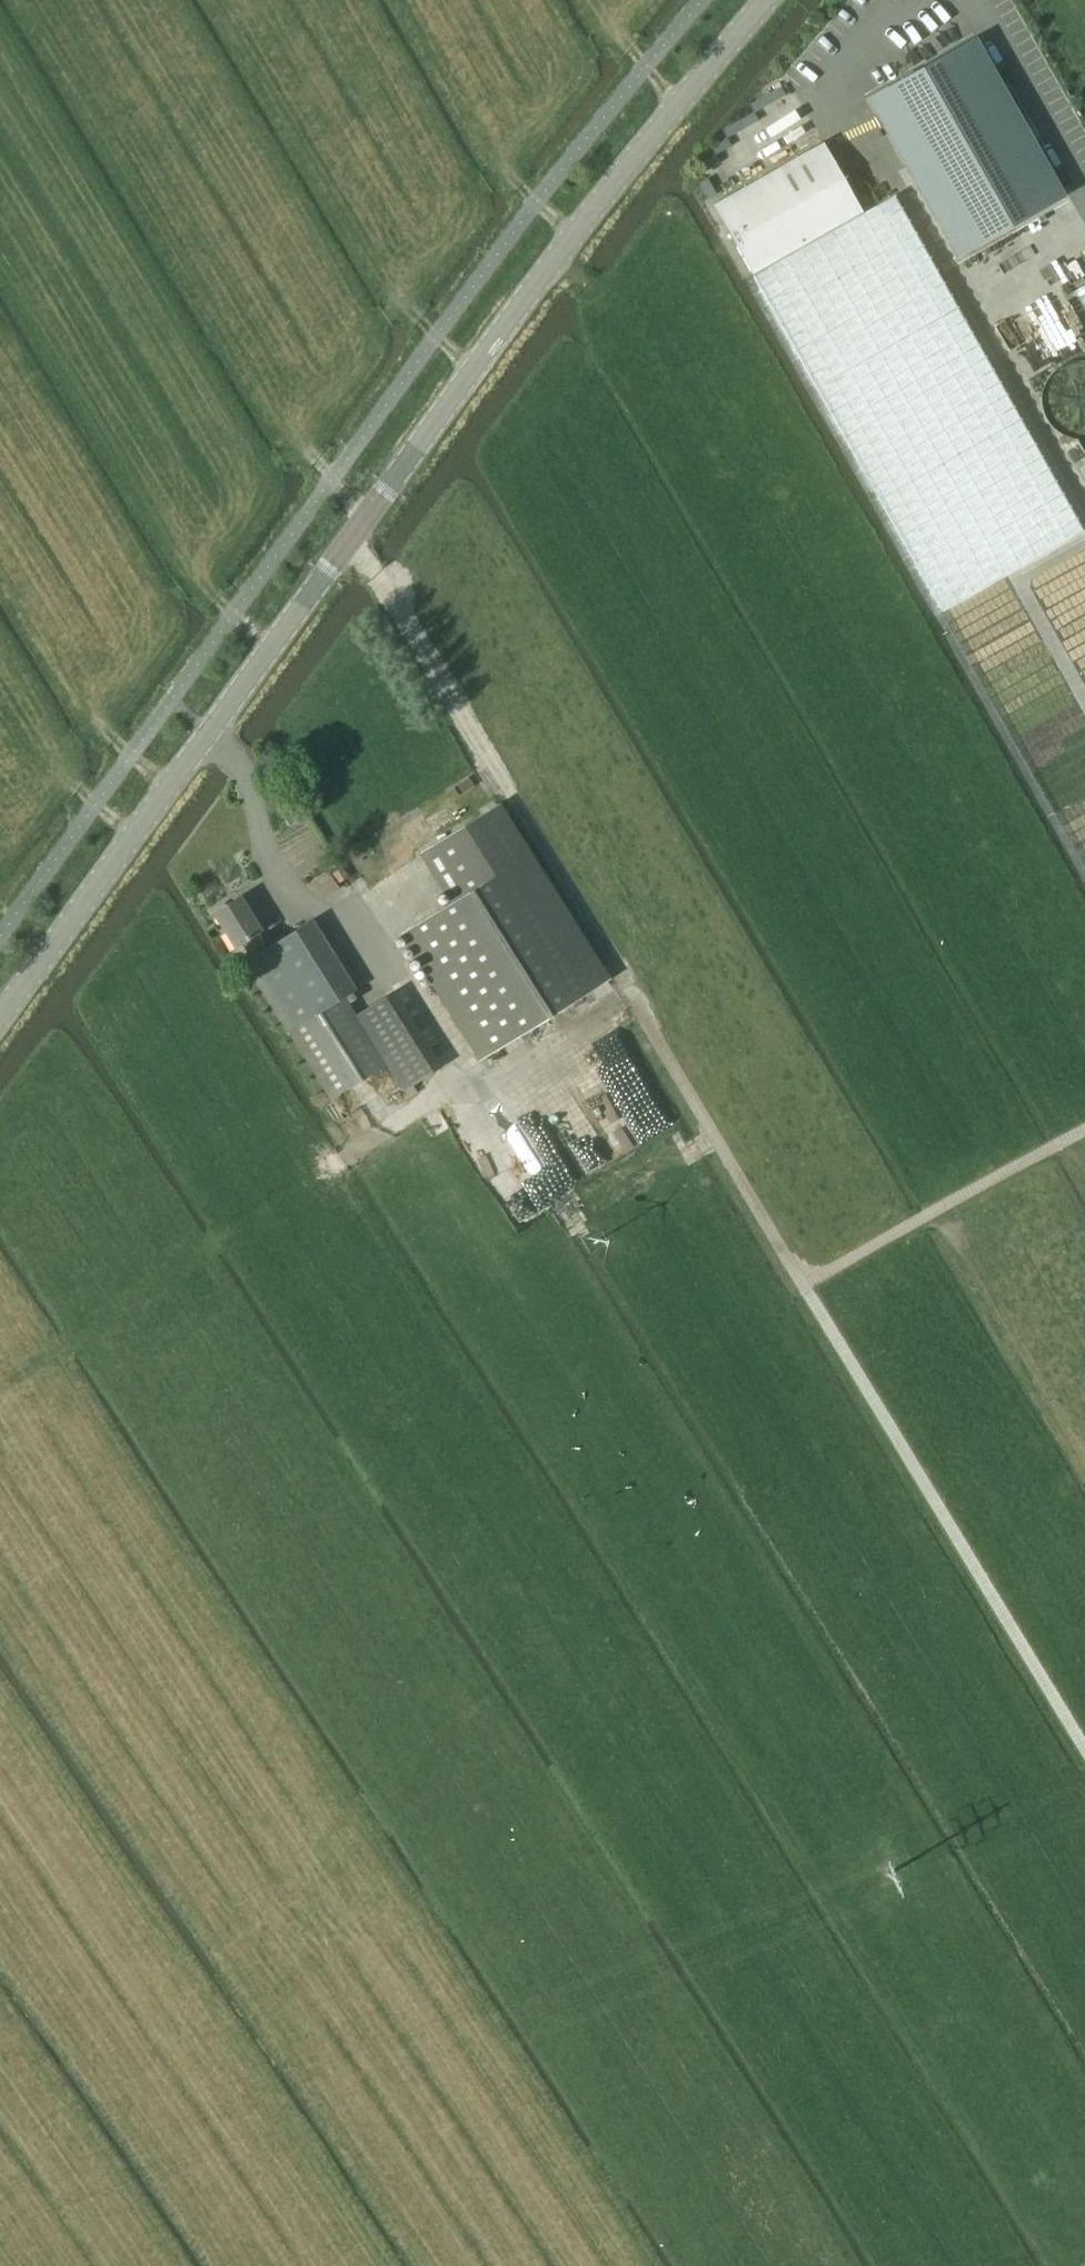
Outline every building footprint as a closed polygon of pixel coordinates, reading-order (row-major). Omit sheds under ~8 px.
[(976,38),(867,100),(956,257),(1065,195),(976,38)] [(942,611),(1083,532),(893,196),(862,213),(822,143),(712,205),(942,611)] [(610,979),(500,803),(420,853),(451,903),(400,935),(479,1061),(610,979)] [(349,878),(342,867),(332,873),(338,884),(349,878)] [(262,929),(241,896),(214,913),(234,946),(262,929)] [(244,962),(331,1100),(387,1065),(403,1091),(443,1066),(395,990),(356,1015),(346,998),(357,989),(312,919),(244,962)]
